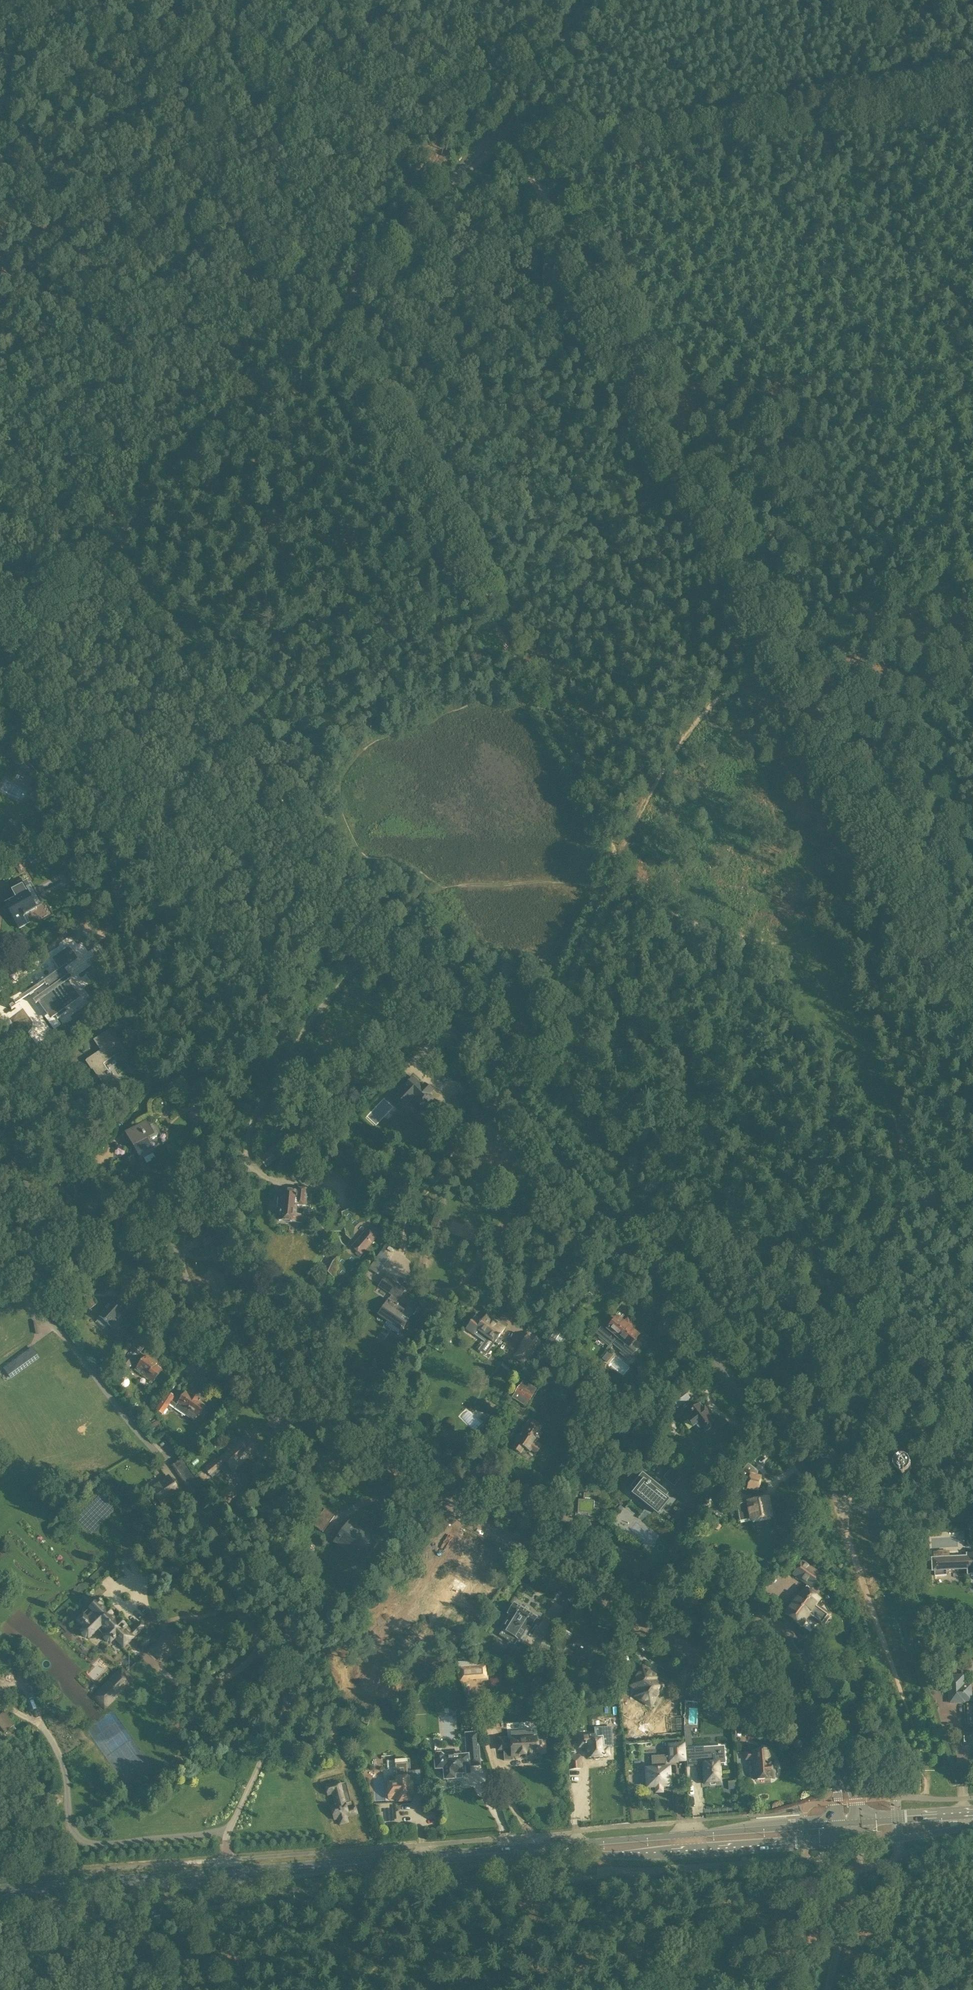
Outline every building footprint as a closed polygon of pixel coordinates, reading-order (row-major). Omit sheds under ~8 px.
[(27,774),(28,773),(32,768),(25,761),(12,750),(6,756),(20,768),(27,774)] [(65,838),(79,830),(74,821),(59,829),(65,838)] [(26,854),(31,864),(46,855),(41,846),(26,854)] [(15,899),(6,905),(19,928),(29,923),(24,914),(36,907),(21,882),(9,888),(15,899)] [(39,1000),(51,1017),(56,1014),(58,1017),(69,1010),(67,1006),(80,997),(67,979),(72,976),(69,972),(68,973),(65,968),(68,965),(72,962),(59,944),(48,952),(58,966),(60,968),(44,979),(48,984),(49,983),(51,985),(34,997),(36,1001),(39,1000)] [(86,1061),(103,1086),(114,1080),(109,1072),(107,1073),(102,1065),(124,1050),(110,1030),(94,1041),(101,1051),(86,1061)] [(423,1087),(414,1078),(404,1088),(405,1089),(396,1098),(404,1106),(415,1094),(418,1098),(416,1100),(422,1107),(425,1104),(429,1107),(420,1116),(429,1123),(443,1108),(435,1100),(433,1102),(430,1099),(431,1097),(429,1095),(431,1092),(424,1085),(423,1087)] [(466,1116),(456,1108),(446,1119),(455,1127),(466,1116)] [(155,1152),(147,1138),(150,1137),(150,1138),(159,1134),(153,1124),(150,1126),(148,1122),(127,1133),(142,1159),(143,1158),(147,1164),(156,1159),(153,1153),(155,1152)] [(268,1151),(260,1158),(266,1166),(275,1159),(268,1151)] [(306,1206),(308,1190),(297,1189),(296,1193),(282,1191),(282,1198),(280,1198),(279,1208),(281,1208),(279,1220),(301,1223),(302,1216),(296,1216),(297,1205),(306,1206)] [(341,1211),(344,1218),(357,1212),(353,1205),(341,1211)] [(205,1246),(214,1244),(218,1258),(227,1255),(220,1227),(201,1232),(205,1246)] [(367,1231),(352,1248),(357,1251),(355,1253),(360,1257),(382,1232),(375,1227),(370,1233),(367,1231)] [(368,1268),(377,1273),(388,1256),(380,1250),(368,1268)] [(401,1330),(415,1310),(407,1304),(404,1309),(394,1302),(397,1298),(398,1299),(405,1289),(385,1276),(379,1286),(392,1294),(388,1299),(378,1314),(388,1321),(386,1324),(399,1333),(401,1330)] [(97,1321),(104,1327),(108,1324),(112,1327),(127,1309),(123,1305),(123,1304),(120,1302),(115,1298),(99,1316),(101,1317),(97,1321)] [(87,1304),(90,1309),(97,1304),(94,1299),(87,1304)] [(466,1328),(485,1342),(488,1337),(495,1342),(498,1344),(502,1339),(499,1337),(507,1326),(500,1321),(498,1323),(487,1315),(482,1321),(475,1316),(466,1328)] [(619,1337),(631,1322),(628,1319),(625,1323),(623,1321),(622,1323),(617,1319),(615,1321),(614,1320),(609,1325),(611,1326),(609,1328),(605,1325),(597,1333),(611,1345),(618,1336),(619,1337)] [(562,1340),(571,1326),(562,1320),(556,1329),(555,1329),(549,1337),(551,1337),(546,1345),(550,1348),(553,1351),(553,1350),(562,1350),(562,1340)] [(632,1344),(639,1337),(632,1331),(633,1330),(632,1328),(634,1325),(631,1322),(619,1337),(613,1343),(622,1351),(620,1353),(627,1359),(636,1349),(630,1344),(631,1343),(632,1344)] [(522,1345),(513,1356),(525,1365),(541,1342),(529,1333),(520,1344),(522,1345)] [(119,1355),(124,1359),(133,1347),(128,1343),(119,1355)] [(144,1348),(138,1343),(123,1362),(129,1367),(132,1363),(137,1367),(136,1369),(151,1380),(149,1382),(151,1384),(153,1382),(162,1370),(155,1365),(156,1363),(146,1356),(139,1365),(134,1361),(144,1348)] [(31,1348),(4,1367),(11,1377),(38,1358),(31,1348)] [(647,1377),(646,1367),(638,1368),(639,1377),(647,1377)] [(596,1371),(592,1377),(597,1381),(604,1373),(599,1369),(597,1372),(596,1371)] [(512,1398),(526,1407),(537,1389),(524,1380),(512,1398)] [(671,1399),(677,1407),(690,1397),(683,1389),(671,1399)] [(156,1409),(163,1414),(175,1396),(168,1392),(156,1409)] [(176,1407),(187,1415),(191,1410),(198,1415),(199,1414),(203,1414),(205,1411),(204,1408),(205,1406),(198,1401),(199,1399),(192,1395),(191,1396),(186,1393),(176,1407)] [(712,1421),(707,1415),(709,1414),(704,1408),(702,1409),(699,1405),(688,1413),(687,1413),(684,1415),(687,1419),(690,1417),(700,1430),(702,1429),(704,1430),(706,1431),(709,1430),(710,1427),(710,1424),(709,1423),(712,1421)] [(459,1415),(474,1429),(482,1422),(467,1407),(459,1415)] [(483,1422),(487,1425),(492,1417),(489,1414),(483,1422)] [(526,1423),(515,1441),(516,1442),(512,1447),(521,1452),(524,1447),(530,1451),(531,1450),(536,1453),(541,1446),(535,1443),(542,1433),(539,1431),(543,1425),(533,1419),(530,1425),(526,1423)] [(227,1449),(229,1451),(206,1470),(213,1477),(228,1465),(233,1470),(256,1451),(248,1442),(240,1449),(238,1447),(239,1447),(235,1443),(227,1449)] [(204,1489),(183,1458),(172,1465),(193,1496),(204,1489)] [(901,1474),(902,1475),(902,1477),(903,1477),(903,1478),(904,1478),(905,1478),(906,1477),(906,1476),(906,1475),(908,1474),(909,1473),(910,1472),(911,1471),(912,1470),(912,1469),(912,1468),(912,1467),(912,1466),(912,1465),(911,1464),(911,1463),(910,1462),(910,1461),(909,1461),(908,1460),(907,1460),(906,1459),(905,1459),(904,1459),(903,1459),(902,1459),(901,1460),(900,1460),(899,1461),(898,1462),(897,1462),(897,1464),(896,1465),(896,1466),(896,1467),(896,1469),(896,1470),(897,1470),(897,1472),(898,1472),(898,1473),(899,1473),(900,1474),(901,1474)] [(747,1488),(758,1490),(761,1476),(757,1475),(758,1471),(748,1463),(741,1472),(749,1479),(747,1488)] [(683,1475),(672,1466),(663,1477),(674,1486),(683,1475)] [(670,1491),(643,1470),(630,1486),(634,1489),(631,1492),(658,1513),(670,1498),(667,1495),(670,1491)] [(266,1485),(273,1486),(275,1473),(268,1472),(266,1485)] [(151,1488),(163,1508),(180,1497),(168,1477),(151,1488)] [(219,1496),(226,1505),(239,1495),(232,1486),(219,1496)] [(101,1493),(75,1519),(90,1533),(116,1507),(101,1493)] [(748,1502),(736,1505),(740,1521),(751,1519),(752,1521),(771,1517),(770,1516),(772,1516),(774,1514),(773,1507),(770,1507),(769,1507),(767,1499),(748,1502)] [(334,1516),(325,1509),(320,1515),(330,1522),(334,1516)] [(363,1562),(377,1543),(369,1537),(363,1532),(350,1522),(335,1542),(348,1551),(355,1556),(363,1562)] [(969,1574),(972,1574),(972,1554),(968,1554),(968,1557),(933,1559),(933,1571),(934,1571),(935,1576),(948,1575),(948,1570),(968,1569),(969,1574)] [(819,1598),(810,1591),(822,1575),(802,1561),(795,1571),(809,1581),(797,1597),(796,1596),(783,1613),(801,1625),(807,1616),(822,1626),(830,1615),(815,1604),(819,1598)] [(131,1632),(120,1619),(117,1621),(112,1616),(113,1614),(109,1609),(108,1611),(103,1606),(105,1604),(100,1598),(96,1602),(93,1601),(89,1605),(90,1607),(90,1608),(84,1614),(83,1613),(76,1619),(84,1628),(80,1631),(82,1634),(85,1637),(86,1637),(88,1639),(101,1627),(105,1632),(102,1635),(104,1638),(104,1639),(107,1642),(108,1641),(110,1643),(115,1639),(123,1648),(145,1627),(141,1622),(131,1632)] [(530,1628),(536,1617),(514,1604),(508,1614),(509,1615),(501,1628),(520,1640),(520,1639),(522,1640),(527,1632),(525,1631),(528,1627),(530,1628)] [(148,1650),(158,1660),(180,1638),(170,1628),(148,1650)] [(461,1666),(461,1667),(459,1668),(460,1681),(487,1679),(486,1665),(476,1666),(476,1663),(470,1663),(470,1661),(458,1662),(458,1667),(461,1666)] [(92,1698),(103,1709),(133,1680),(122,1668),(92,1698)] [(653,1701),(659,1692),(661,1693),(664,1688),(662,1687),(663,1685),(656,1681),(657,1678),(642,1669),(631,1687),(653,1701)] [(949,1676),(951,1703),(964,1702),(964,1701),(971,1701),(970,1685),(963,1685),(962,1675),(949,1676)] [(592,1735),(578,1736),(579,1747),(587,1746),(588,1757),(593,1757),(593,1758),(594,1758),(594,1759),(596,1760),(598,1759),(599,1759),(599,1758),(600,1756),(608,1756),(607,1747),(613,1747),(612,1737),(612,1736),(611,1734),(610,1733),(609,1732),(608,1731),(607,1730),(605,1729),(604,1729),(602,1729),(595,1729),(595,1732),(592,1733),(592,1735)] [(518,1740),(506,1741),(506,1738),(498,1739),(499,1750),(504,1749),(504,1761),(513,1760),(512,1756),(526,1755),(526,1757),(536,1756),(535,1753),(537,1752),(537,1746),(542,1745),(542,1740),(536,1740),(536,1739),(534,1739),(533,1733),(518,1734),(518,1740)] [(703,1763),(705,1784),(720,1782),(718,1758),(724,1758),(723,1748),(703,1750),(703,1743),(694,1744),(694,1747),(686,1747),(687,1764),(703,1763)] [(647,1770),(648,1787),(655,1787),(661,1787),(661,1786),(669,1786),(668,1763),(685,1761),(684,1745),(667,1746),(668,1756),(652,1756),(652,1770),(647,1770)] [(753,1750),(753,1751),(752,1751),(752,1752),(747,1752),(739,1752),(740,1765),(748,1765),(747,1759),(753,1758),(754,1779),(775,1778),(774,1773),(775,1773),(775,1772),(776,1772),(776,1771),(777,1771),(777,1770),(777,1769),(776,1768),(776,1767),(775,1767),(774,1766),(773,1765),(769,1765),(768,1750),(758,1751),(758,1749),(753,1750)] [(462,1774),(469,1773),(468,1756),(461,1756),(461,1755),(459,1753),(454,1753),(452,1756),(452,1757),(445,1757),(442,1755),(437,1755),(434,1759),(436,1773),(444,1772),(445,1780),(446,1780),(447,1781),(452,1781),(453,1779),(462,1779),(462,1774)] [(567,1754),(567,1770),(579,1770),(579,1754),(567,1754)] [(387,1776),(389,1798),(397,1797),(397,1801),(410,1800),(410,1794),(412,1794),(411,1783),(415,1782),(414,1770),(408,1771),(407,1763),(394,1763),(395,1775),(387,1776)] [(328,1795),(333,1794),(336,1805),(331,1807),(331,1808),(330,1810),(331,1813),(333,1814),(334,1820),(338,1818),(340,1824),(348,1822),(346,1816),(357,1814),(355,1807),(347,1809),(345,1803),(351,1802),(346,1782),(340,1784),(340,1782),(325,1786),(326,1788),(324,1789),(325,1793),(327,1793),(328,1795)]
